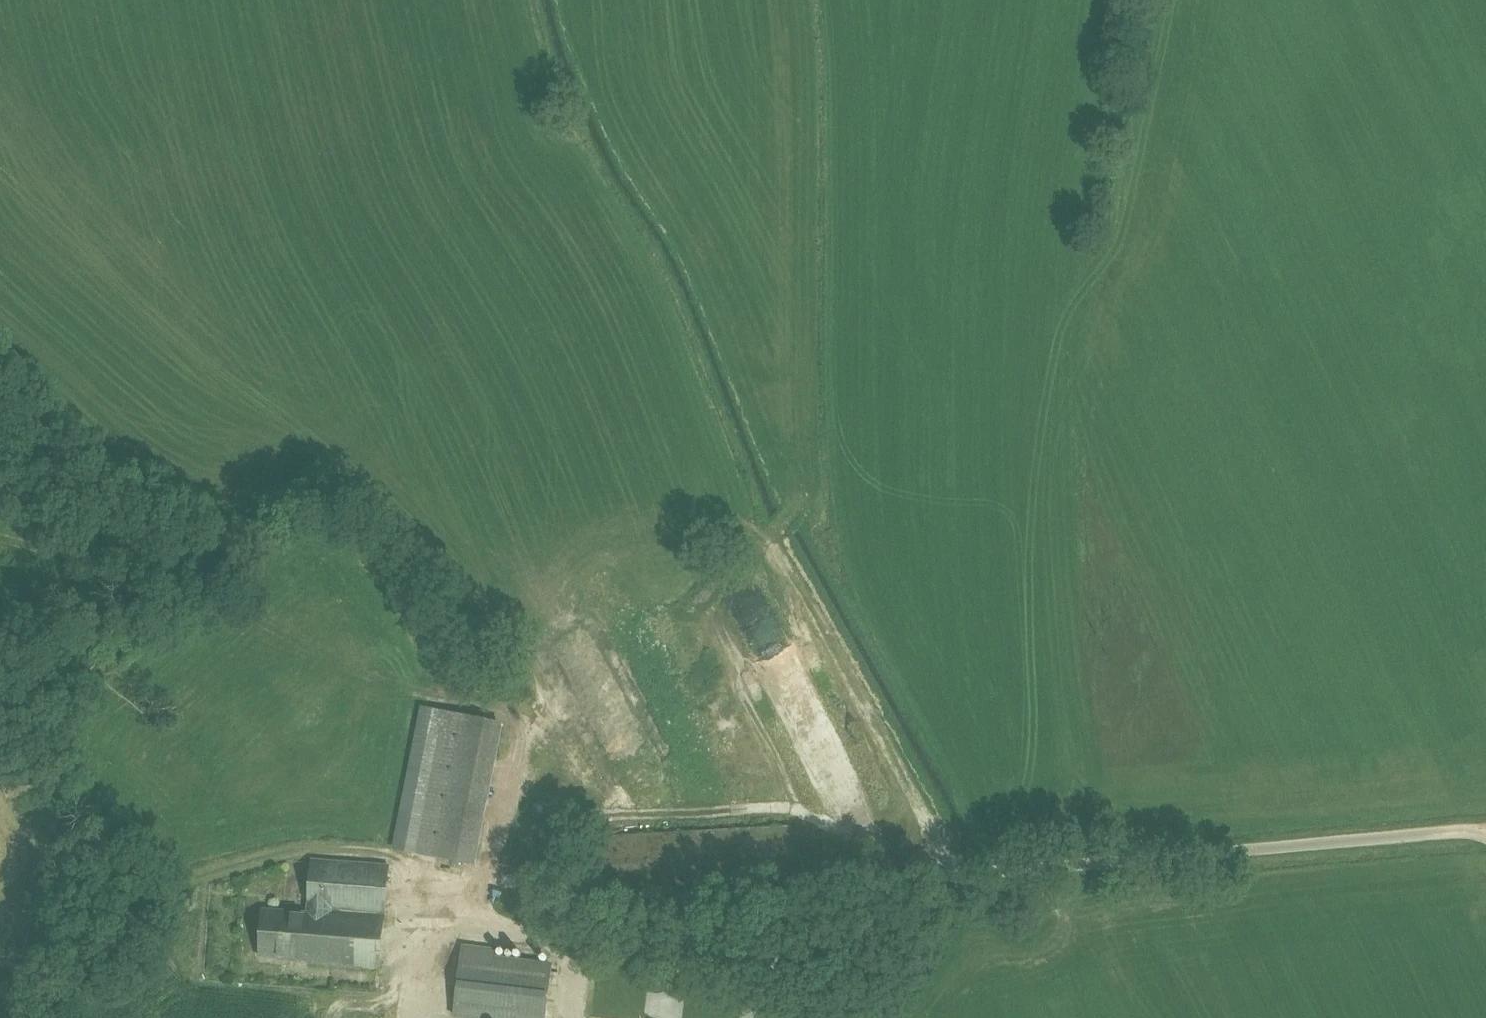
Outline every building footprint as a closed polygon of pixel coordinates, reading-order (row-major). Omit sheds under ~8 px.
[(477,868),(505,722),(421,707),(393,847),(477,868)] [(381,969),(389,865),(313,859),(309,913),(265,910),(261,956),(311,960),(310,964),(381,969)] [(495,956),(496,949),(464,945),(457,1015),(487,1017),(547,1017),(553,963),(495,956)]
